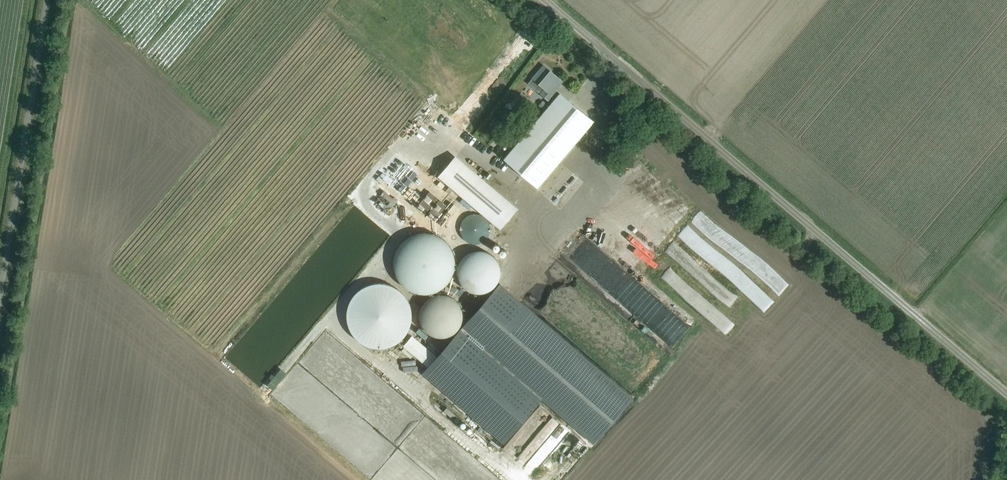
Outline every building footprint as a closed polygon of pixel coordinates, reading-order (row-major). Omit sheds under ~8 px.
[(533,81),(544,90),(540,94),(555,107),(505,165),(536,192),(594,124),(557,93),(565,84),(545,67),(533,81)] [(543,101),(538,106),(544,111),(548,106),(543,101)] [(516,210),(456,158),(440,176),(501,228),(516,210)] [(667,211),(668,217),(696,212),(694,205),(686,207),(685,199),(679,200),(678,196),(659,199),(662,212),(667,211)] [(490,234),(491,227),(488,220),(483,216),(476,214),(470,215),(464,219),(461,225),(460,232),(463,238),(468,243),(474,244),(481,243),(487,240),(490,234)] [(453,275),(455,268),(455,261),(454,254),(451,248),(447,243),(441,238),(435,235),(428,233),(421,233),(415,235),(408,237),(403,242),(398,247),(395,253),(394,260),(393,267),(395,273),(398,280),(402,285),(407,290),(413,293),(420,294),(427,295),(434,293),(440,290),(445,286),(450,281),(453,275)] [(495,258),(489,254),(482,251),(475,251),(469,254),(463,258),(459,264),(457,271),(458,278),(461,284),(465,289),(472,293),(479,294),(486,293),(492,289),(497,284),(499,278),(500,271),(498,264),(495,258)] [(347,317),(348,325),(351,332),(356,339),(362,344),(370,347),(378,348),(386,348),(393,345),(400,341),(406,335),(409,327),(411,320),(411,312),(409,304),(405,297),(399,291),(392,287),(385,285),(376,284),(369,286),(361,289),(355,295),(351,301),(348,309),(347,317)] [(463,321),(463,314),(461,306),(456,300),(450,296),(442,294),(435,295),(428,298),(423,304),(420,311),(419,319),(421,326),(426,332),(432,336),(440,338),(447,337),(454,334),(460,328),(463,321)] [(459,338),(428,375),(451,394),(489,393),(488,386),(481,373),(477,369),(476,363),(484,354),(492,354),(498,347),(500,349),(500,341),(508,332),(513,329),(513,315),(518,310),(519,310),(519,303),(522,310),(518,315),(525,311),(530,315),(535,309),(517,294),(512,300),(491,301),(464,332),(467,338),(459,338)] [(425,347),(412,336),(403,346),(417,358),(425,347)] [(571,425),(609,443),(633,394),(628,392),(625,392),(619,404),(610,405),(601,401),(601,391),(572,393),(572,398),(567,410),(571,412),(571,425)] [(505,442),(510,444),(535,417),(536,414),(540,410),(544,400),(544,397),(542,403),(542,397),(536,394),(534,399),(530,399),(530,403),(525,401),(525,395),(521,394),(498,393),(497,395),(493,403),(493,402),(488,402),(480,410),(471,410),(498,436),(499,436),(505,442)]
